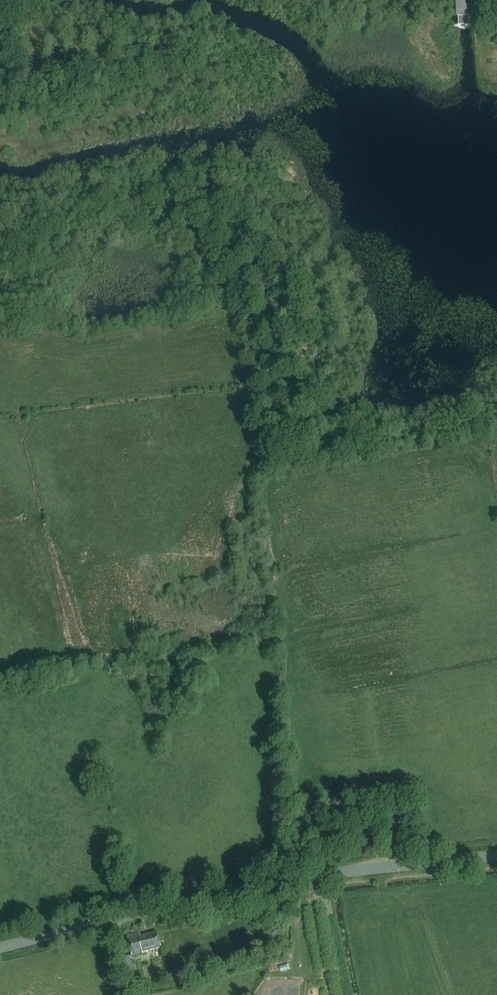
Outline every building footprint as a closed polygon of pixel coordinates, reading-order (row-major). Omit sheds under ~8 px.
[(470,25),(469,15),(467,12),(466,0),(458,0),(459,26),(470,25)] [(132,955),(161,947),(157,932),(140,936),(139,933),(127,936),(132,955)] [(136,982),(130,958),(129,956),(122,958),(129,984),(131,984),(136,982)]
